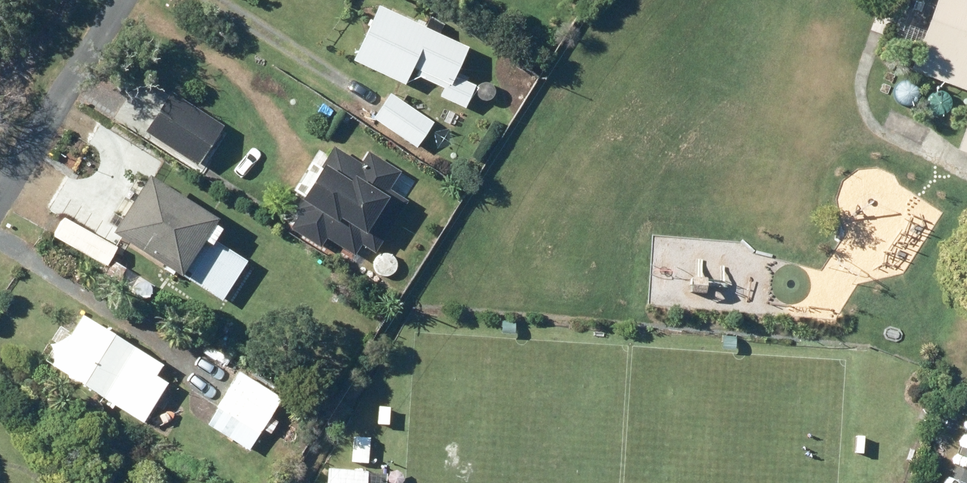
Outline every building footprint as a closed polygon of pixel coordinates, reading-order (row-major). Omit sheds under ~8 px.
[(905,56),(966,78),(966,0),(926,0),(905,56)] [(468,86),(447,77),(460,49),(368,7),(343,61),(394,85),(402,67),(410,71),(408,75),(438,89),(434,97),(457,108),(468,86)] [(134,95),(120,118),(155,140),(157,138),(173,148),(186,127),(171,118),(180,104),(163,93),(154,107),(134,95)] [(427,124),(383,93),(366,117),(409,149),(427,124)] [(101,230),(98,234),(167,278),(170,274),(213,301),(238,263),(203,240),(209,229),(201,224),(203,222),(134,178),(108,219),(99,214),(92,225),(101,230)] [(400,234),(408,219),(352,186),(318,244),(374,277),(387,256),(395,261),(408,239),(400,234)] [(109,249),(58,219),(47,237),(99,267),(109,249)] [(109,263),(101,275),(113,282),(120,269),(109,263)] [(154,292),(148,301),(162,310),(168,301),(154,292)] [(46,367),(135,424),(165,376),(76,319),(46,367)] [(496,323),(496,334),(508,334),(508,324),(496,323)] [(717,337),(717,347),(729,348),(729,337),(717,337)] [(234,374),(201,424),(243,452),(258,430),(264,434),(272,422),(265,417),(276,401),(234,374)] [(373,407),(372,425),(382,425),(383,407),(373,407)] [(851,436),(850,453),(861,454),(862,437),(851,436)] [(351,442),(350,458),(362,459),(364,443),(351,442)] [(359,472),(323,469),(322,482),(359,482),(359,472)]
